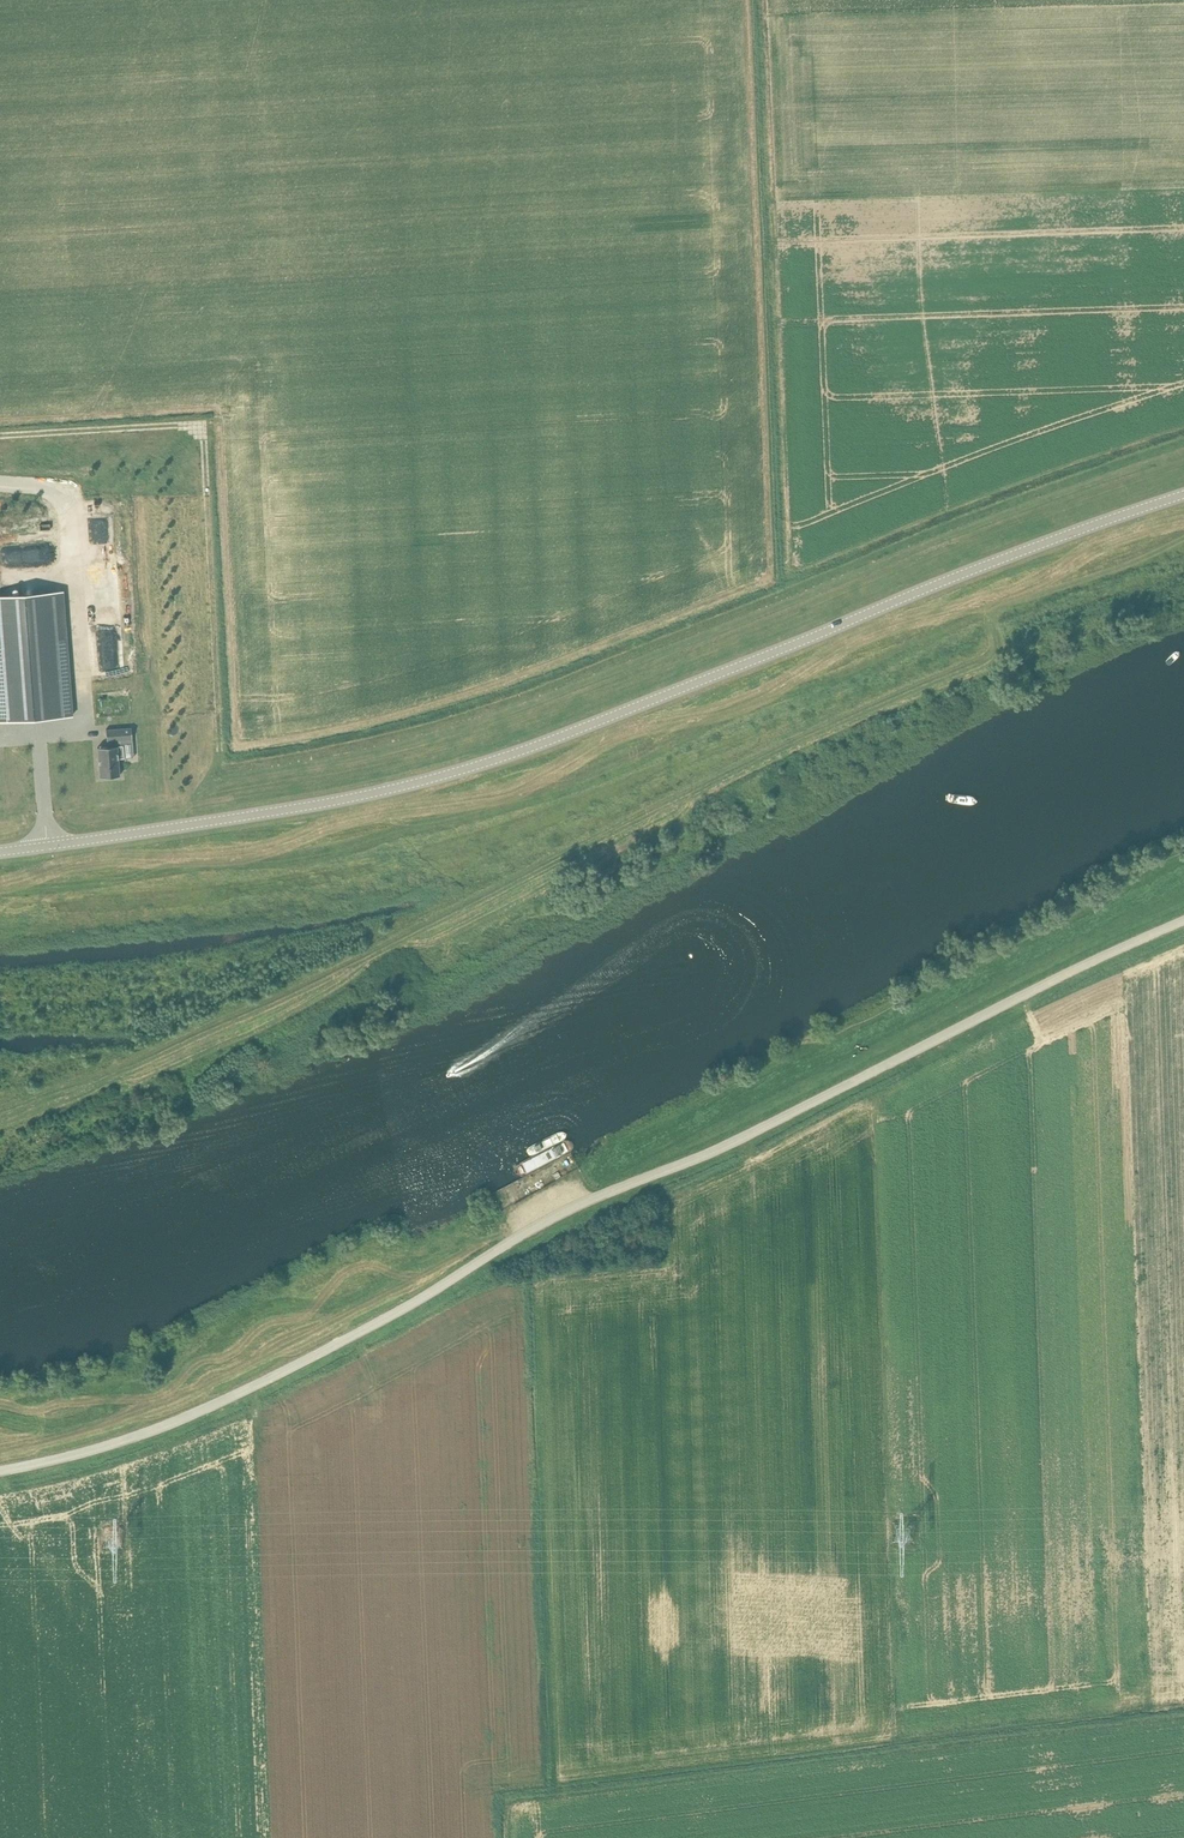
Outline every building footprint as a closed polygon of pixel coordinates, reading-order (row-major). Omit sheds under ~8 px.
[(73,715),(71,715),(62,592),(64,592),(0,597),(0,721),(73,715)] [(100,777),(120,775),(119,775),(118,759),(124,758),(123,743),(132,742),(131,727),(106,729),(107,741),(110,741),(111,746),(97,747),(97,748),(98,748),(100,776),(100,777)]
